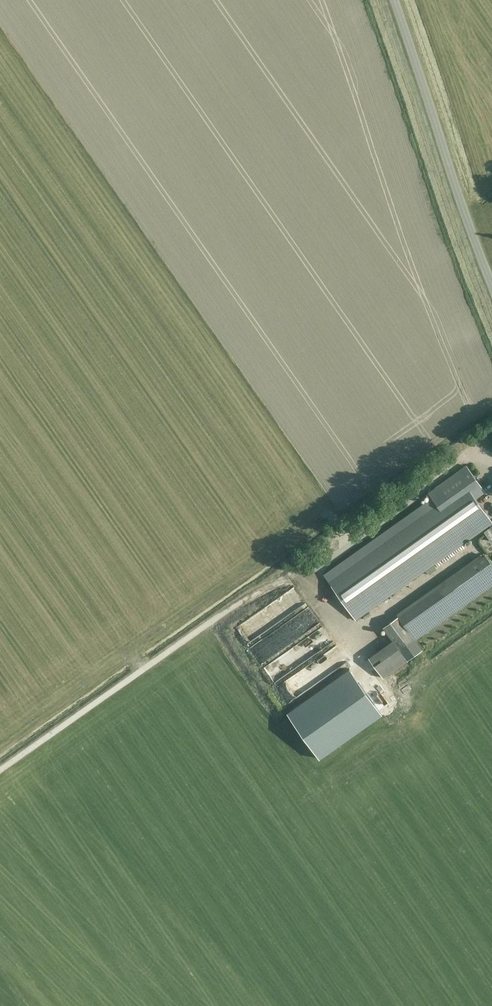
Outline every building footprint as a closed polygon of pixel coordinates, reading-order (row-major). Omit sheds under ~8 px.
[(461,452),(475,442),(472,438),(458,448),(461,452)] [(399,589),(491,523),(491,521),(475,498),(485,491),(466,465),(435,487),(442,497),(327,578),(356,620),(399,589)] [(478,547),(474,541),(465,547),(468,553),(478,547)] [(463,548),(443,562),(447,567),(466,553),(463,548)] [(491,585),(491,565),(485,555),(399,616),(415,640),(416,639),(491,585)] [(393,640),(408,660),(423,649),(416,639),(415,640),(399,616),(383,627),(393,640)] [(326,646),(336,639),(327,627),(317,634),(326,646)] [(249,651),(261,666),(275,654),(263,640),(249,651)] [(276,681),(308,655),(300,646),(269,672),(276,681)] [(317,742),(376,701),(346,658),(287,700),(317,742)]
